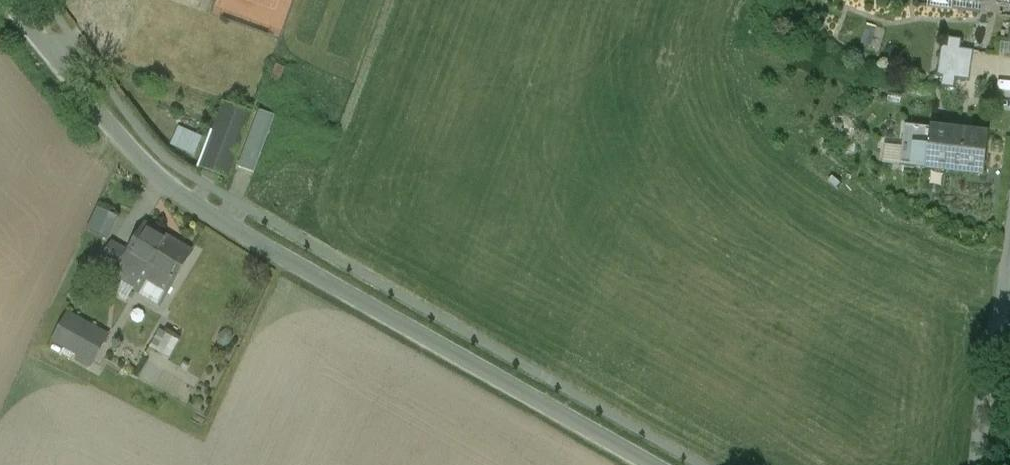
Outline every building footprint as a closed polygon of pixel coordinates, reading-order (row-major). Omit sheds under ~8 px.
[(973,37),(948,34),(940,89),(965,93),(973,37)] [(225,105),(213,137),(211,136),(199,168),(205,171),(203,176),(217,184),(221,177),(228,179),(252,115),(225,105)] [(260,112),(238,168),(254,174),(276,117),(260,112)] [(183,126),(175,145),(200,155),(208,136),(183,126)] [(986,135),(934,130),(930,169),(982,174),(986,135)] [(115,217),(99,209),(89,231),(105,239),(115,217)] [(145,226),(129,254),(112,244),(98,269),(124,285),(125,284),(141,293),(148,282),(168,294),(192,253),(145,226)] [(108,338),(68,316),(54,342),(86,360),(93,364),(94,364),(108,338)] [(178,342),(160,331),(150,348),(169,359),(178,342)] [(227,332),(222,335),(219,340),(219,345),(224,348),(229,345),(231,341),(231,335),(227,332)] [(93,364),(86,360),(83,365),(90,369),(93,364)]
